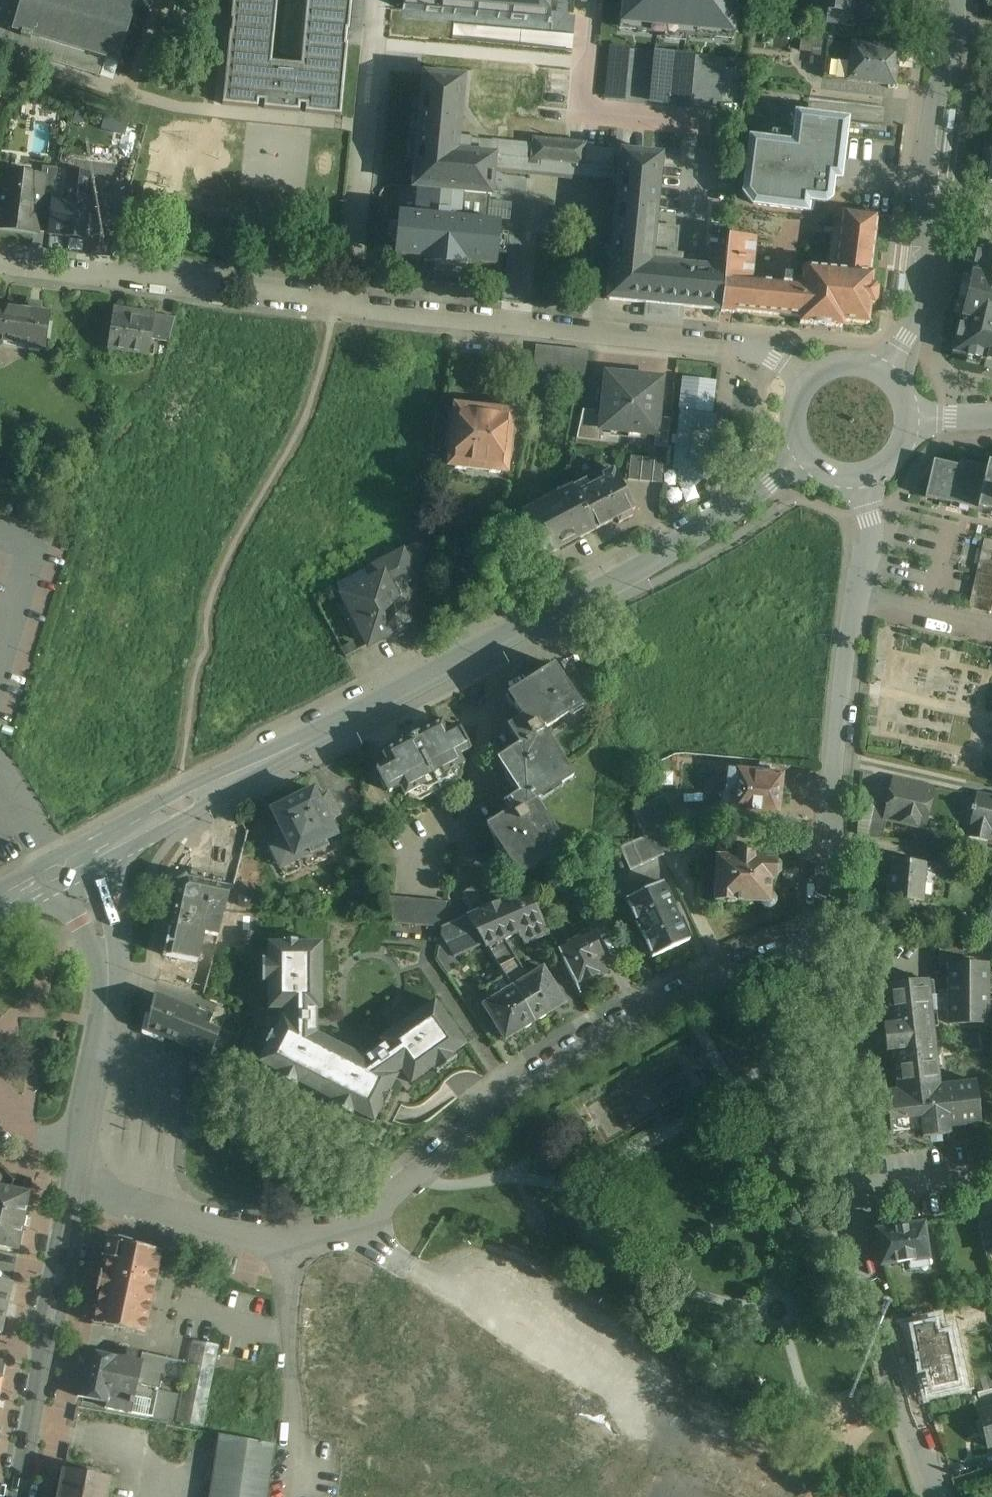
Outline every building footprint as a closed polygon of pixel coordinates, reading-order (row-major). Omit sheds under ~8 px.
[(127,0),(0,0),(0,46),(101,77),(106,60),(119,64),(137,3),(127,0)] [(234,21),(235,21),(234,35),(232,34),(225,106),(260,109),(261,103),(267,103),(266,110),(302,113),(302,107),(308,107),(308,114),(343,118),(350,46),(348,46),(350,33),(351,33),(354,0),(310,0),(303,67),(274,64),(280,0),(236,0),(234,21)] [(404,9),(548,24),(550,0),(405,0),(404,9)] [(619,29),(732,40),(736,0),(621,0),(619,29)] [(806,10),(828,12),(846,14),(848,1),(858,2),(867,3),(867,0),(807,0),(806,10)] [(858,2),(848,1),(846,14),(828,12),(827,25),(855,29),(858,2)] [(816,33),(801,32),(798,50),(813,52),(815,41),(816,33)] [(828,35),(816,33),(815,41),(827,43),(828,35)] [(899,52),(827,43),(826,54),(825,67),(823,77),(823,78),(894,87),(899,52)] [(826,54),(823,53),(813,52),(812,65),(825,67),(826,54)] [(464,79),(424,75),(424,77),(413,189),(417,189),(438,191),(438,194),(465,197),(465,194),(490,197),(491,197),(494,170),(496,145),(458,141),(464,81),(464,79)] [(846,122),(797,116),(793,146),(751,141),(745,194),(753,205),(806,211),(808,201),(825,203),(830,199),(832,178),(839,179),(846,122)] [(586,144),(533,139),(532,148),(531,161),(584,166),(586,149),(586,144)] [(622,153),(586,149),(584,166),(531,161),(532,148),(496,145),(494,170),(619,182),(622,153)] [(662,156),(622,153),(619,182),(608,300),(652,305),(652,307),(677,309),(678,307),(721,311),(725,271),(681,267),(652,264),(655,227),(662,156)] [(7,171),(5,179),(3,179),(1,191),(0,204),(0,227),(51,233),(55,199),(58,170),(43,168),(42,175),(7,171)] [(70,173),(66,201),(55,199),(51,233),(66,235),(66,236),(84,238),(88,204),(87,204),(91,175),(70,173)] [(117,178),(97,176),(93,206),(108,208),(117,178)] [(465,197),(438,194),(438,191),(417,189),(415,216),(399,214),(396,247),(397,247),(396,257),(424,260),(424,265),(467,270),(468,264),(496,267),(497,257),(500,224),(487,223),(490,197),(465,194),(465,197)] [(841,219),(837,271),(803,267),(801,286),(752,282),(755,241),(729,238),(725,271),(721,311),(721,313),(735,315),(735,313),(801,319),(800,325),(843,329),(843,323),(869,326),(870,306),(874,306),(877,304),(878,290),(875,287),(872,287),(873,275),(871,274),(878,215),(836,210),(835,218),(841,219)] [(679,230),(655,227),(652,264),(681,267),(682,259),(676,258),(679,230)] [(991,363),(991,246),(978,242),(952,354),(991,363)] [(0,307),(0,342),(44,348),(50,314),(0,307)] [(154,315),(115,309),(109,349),(148,355),(151,339),(154,315)] [(175,318),(155,314),(154,315),(151,339),(169,342),(175,318)] [(587,351),(536,346),(534,370),(585,375),(587,351)] [(533,361),(521,360),(518,384),(530,385),(533,361)] [(649,378),(639,377),(637,377),(631,376),(629,376),(620,375),(618,375),(608,374),(606,374),(606,375),(605,391),(604,393),(605,393),(603,411),(602,412),(603,413),(601,428),(601,430),(602,430),(603,430),(655,435),(657,435),(657,434),(657,433),(658,418),(659,418),(659,416),(658,416),(660,399),(660,398),(661,397),(660,397),(662,381),(662,379),(660,379),(651,378),(649,378)] [(711,411),(712,378),(677,377),(676,410),(711,411)] [(511,415),(456,409),(450,465),(453,465),(455,469),(465,471),(467,468),(473,468),(473,467),(482,468),(482,469),(488,470),(489,473),(499,474),(502,470),(505,470),(511,415)] [(602,412),(583,410),(576,439),(601,441),(602,430),(601,430),(601,428),(603,413),(602,412)] [(713,418),(683,414),(676,468),(680,468),(680,483),(681,485),(683,487),(685,488),(687,488),(689,488),(696,484),(697,483),(698,481),(701,471),(706,472),(713,418)] [(670,419),(659,418),(658,418),(657,433),(657,434),(657,435),(655,435),(654,447),(667,448),(670,419)] [(642,458),(631,457),(628,481),(640,482),(642,458)] [(654,459),(642,458),(640,482),(652,483),(654,459)] [(666,460),(654,459),(652,483),(664,484),(666,460)] [(987,464),(986,469),(960,463),(959,467),(933,462),(925,498),(991,514),(991,465),(987,464)] [(613,471),(602,477),(598,479),(600,483),(598,484),(595,478),(590,480),(594,487),(577,496),(595,531),(615,520),(616,521),(617,520),(619,524),(632,517),(630,513),(632,512),(631,512),(634,511),(615,475),(613,471)] [(572,487),(522,514),(534,538),(517,548),(527,566),(544,557),(544,558),(595,531),(577,496),(572,487)] [(984,539),(981,551),(991,553),(991,541),(984,539)] [(415,545),(404,551),(407,558),(419,552),(415,545)] [(404,551),(403,551),(390,558),(404,583),(417,576),(407,558),(404,551)] [(981,551),(979,562),(991,565),(991,553),(981,551)] [(428,570),(419,552),(407,558),(417,576),(428,570)] [(372,567),(337,585),(368,646),(391,634),(396,635),(407,630),(410,618),(405,608),(409,594),(404,583),(390,558),(372,567)] [(979,562),(976,574),(991,578),(991,565),(979,562)] [(976,574),(973,585),(991,590),(991,578),(976,574)] [(973,585),(971,597),(991,602),(991,590),(973,585)] [(971,597),(968,609),(991,614),(991,607),(991,602),(971,597)] [(353,644),(342,650),(345,655),(345,656),(346,658),(357,651),(353,644)] [(519,794),(504,804),(509,812),(487,826),(519,877),(565,847),(536,801),(573,777),(543,730),(580,706),(554,666),(508,695),(523,718),(508,727),(520,746),(497,760),(519,794)] [(441,722),(421,732),(419,733),(417,729),(402,737),(404,741),(402,742),(382,753),(387,762),(376,768),(389,793),(400,787),(405,796),(420,789),(428,791),(447,781),(450,773),(464,765),(459,756),(470,750),(457,725),(446,731),(441,722)] [(759,774),(738,772),(737,772),(729,771),(727,791),(735,792),(733,813),(755,815),(754,822),(765,823),(766,816),(777,817),(779,792),(782,791),(784,790),(784,789),(785,788),(785,786),(785,785),(784,783),(783,782),(781,781),(781,776),(769,775),(770,767),(768,767),(760,766),(759,774)] [(933,789),(893,780),(888,806),(885,819),(886,820),(924,828),(933,789)] [(313,790),(272,811),(281,827),(272,832),(277,841),(269,845),(278,864),(308,850),(311,854),(328,846),(326,841),(336,836),(333,830),(339,827),(334,818),(338,817),(327,795),(317,799),(313,790)] [(976,794),(973,808),(971,808),(971,811),(973,812),(970,826),(972,826),(969,838),(988,842),(990,830),(991,830),(991,798),(976,794)] [(876,803),(860,800),(857,836),(868,838),(876,803)] [(666,802),(644,812),(653,833),(675,823),(666,802)] [(876,803),(868,838),(881,840),(886,820),(885,819),(888,806),(876,803)] [(675,823),(653,833),(663,856),(685,846),(675,823)] [(653,833),(631,843),(641,866),(663,856),(653,833)] [(631,843),(620,848),(630,871),(641,866),(631,843)] [(754,849),(736,848),(736,849),(716,848),(715,903),(719,903),(730,903),(730,904),(735,904),(735,903),(760,904),(761,907),(763,908),(765,910),(767,910),(769,910),(771,909),(772,909),(774,906),(775,904),(776,902),(775,899),(776,878),(780,874),(780,866),(776,862),(776,859),(753,858),(754,849)] [(925,863),(892,860),(890,883),(888,883),(886,900),(922,903),(925,863)] [(566,877),(556,882),(564,898),(574,894),(566,877)] [(231,889),(187,879),(179,885),(169,930),(163,956),(197,963),(204,932),(218,936),(231,889)] [(663,883),(625,900),(652,958),(689,941),(663,883)] [(527,891),(467,917),(484,945),(486,948),(504,940),(519,934),(519,933),(520,936),(525,934),(528,941),(549,934),(527,891)] [(447,902),(386,896),(393,923),(442,928),(447,902)] [(484,945),(467,917),(442,928),(441,936),(454,958),(484,945)] [(590,932),(557,949),(576,986),(579,985),(581,985),(584,984),(586,983),(588,981),(589,980),(591,979),(593,979),(596,978),(597,978),(599,977),(600,975),(601,974),(604,972),(597,959),(603,956),(590,932)] [(454,958),(441,936),(437,958),(448,974),(460,967),(454,958)] [(527,978),(504,940),(486,948),(504,976),(511,988),(513,987),(527,978)] [(321,944),(297,944),(297,941),(283,941),(283,944),(268,944),(269,1010),(273,1010),(286,1010),(286,1019),(282,1017),(274,1034),(271,1032),(265,1044),(268,1046),(259,1063),(316,1092),(340,1047),(316,1035),(316,1010),(321,1010),(321,944)] [(963,946),(939,943),(939,966),(949,966),(949,965),(963,965),(963,946)] [(963,965),(949,965),(949,966),(949,994),(949,1010),(949,1024),(981,1024),(981,1008),(986,1008),(986,965),(963,965)] [(527,978),(513,987),(534,1021),(564,1002),(559,995),(543,968),(527,978)] [(504,976),(485,988),(492,1000),(511,988),(504,976)] [(928,981),(885,985),(885,986),(886,993),(885,994),(886,994),(887,1001),(886,1001),(886,1002),(887,1002),(888,1009),(887,1010),(888,1010),(889,1017),(888,1017),(888,1018),(889,1018),(890,1025),(882,1026),(885,1053),(893,1053),(893,1060),(894,1067),(894,1068),(895,1075),(895,1076),(896,1083),(895,1083),(896,1084),(897,1091),(886,1093),(885,1092),(890,1135),(897,1134),(898,1135),(898,1134),(905,1133),(905,1134),(906,1134),(906,1133),(913,1132),(913,1133),(914,1133),(914,1132),(921,1131),(922,1139),(949,1135),(949,1128),(956,1127),(956,1128),(957,1127),(964,1127),(965,1127),(964,1126),(971,1126),(972,1126),(980,1125),(976,1082),(975,1082),(975,1083),(939,1087),(931,1012),(949,1010),(949,994),(929,997),(928,982),(928,981)] [(492,1000),(484,1005),(505,1040),(534,1021),(513,987),(511,988),(492,1000)] [(207,1016),(155,995),(147,1031),(209,1056),(220,1031),(209,1027),(204,1025),(207,1016)] [(434,1002),(381,1040),(384,1045),(363,1059),(340,1047),(316,1092),(373,1122),(382,1105),(385,1106),(391,1094),(389,1093),(397,1076),(394,1075),(401,1070),(408,1080),(411,1084),(465,1045),(434,1002)] [(382,1105),(373,1122),(316,1092),(259,1063),(268,1046),(265,1044),(271,1032),(274,1034),(282,1017),(286,1019),(286,1010),(273,1010),(242,1070),(377,1139),(387,1120),(393,1122),(401,1105),(396,1102),(408,1080),(401,1070),(394,1075),(397,1076),(389,1093),(391,1094),(385,1106),(382,1105)] [(223,1023),(212,1018),(209,1027),(220,1031),(223,1023)] [(0,1188),(0,1246),(18,1250),(29,1194),(10,1191),(0,1188)] [(976,1217),(985,1258),(991,1257),(991,1232),(991,1224),(990,1215),(976,1217)] [(923,1224),(876,1231),(881,1265),(884,1265),(885,1272),(899,1270),(898,1263),(928,1259),(923,1224)] [(162,1252),(130,1245),(130,1241),(108,1236),(103,1258),(107,1259),(93,1324),(144,1335),(162,1252)] [(0,1282),(0,1333),(1,1333),(1,1332),(10,1286),(11,1286),(11,1284),(0,1282)] [(931,1320),(910,1325),(927,1396),(947,1391),(931,1320)] [(192,1340),(175,1422),(204,1428),(220,1346),(192,1340)] [(125,1359),(87,1351),(77,1397),(106,1403),(105,1408),(152,1418),(155,1404),(134,1400),(142,1363),(140,1362),(135,1361),(137,1353),(127,1350),(125,1359)] [(187,1363),(142,1353),(140,1362),(142,1363),(134,1400),(155,1404),(152,1418),(173,1423),(174,1423),(180,1395),(159,1391),(162,1376),(183,1380),(187,1363)] [(978,1414),(983,1430),(981,1431),(983,1439),(985,1438),(987,1447),(991,1446),(991,1411),(978,1414)] [(220,1435),(211,1496),(267,1496),(275,1445),(220,1435)] [(64,1469),(58,1496),(107,1496),(111,1478),(64,1469)]
